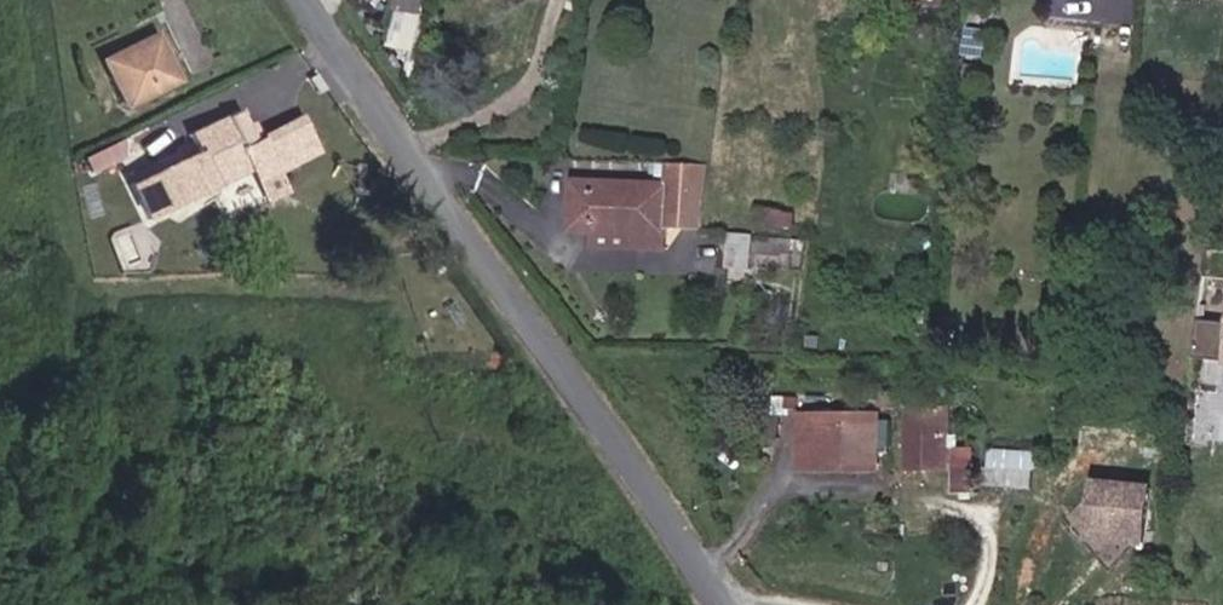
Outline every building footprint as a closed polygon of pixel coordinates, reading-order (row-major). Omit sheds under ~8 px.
[(429,0),(401,0),(397,43),(424,46),(429,0)] [(176,81),(154,37),(103,63),(124,107),(176,81)] [(273,162),(262,139),(253,144),(237,113),(188,137),(196,153),(157,172),(175,209),(214,190),(210,182),(246,165),(250,173),(273,162)] [(703,228),(706,165),(667,163),(666,185),(577,182),(574,230),(595,231),(595,232),(668,234),(668,226),(703,228)] [(667,250),(668,234),(595,232),(594,247),(667,250)] [(751,270),(753,235),(730,234),(727,269),(751,270)] [(947,469),(945,407),(909,408),(910,471),(947,469)] [(879,458),(877,416),(803,416),(803,470),(822,470),(822,458),(879,458)] [(956,444),(955,460),(980,462),(981,445),(956,444)] [(991,481),(1037,485),(1040,449),(994,446),(991,481)] [(879,470),(879,458),(822,458),(822,470),(879,470)] [(1121,541),(1146,543),(1151,479),(1092,474),(1085,553),(1120,556),(1121,541)]
